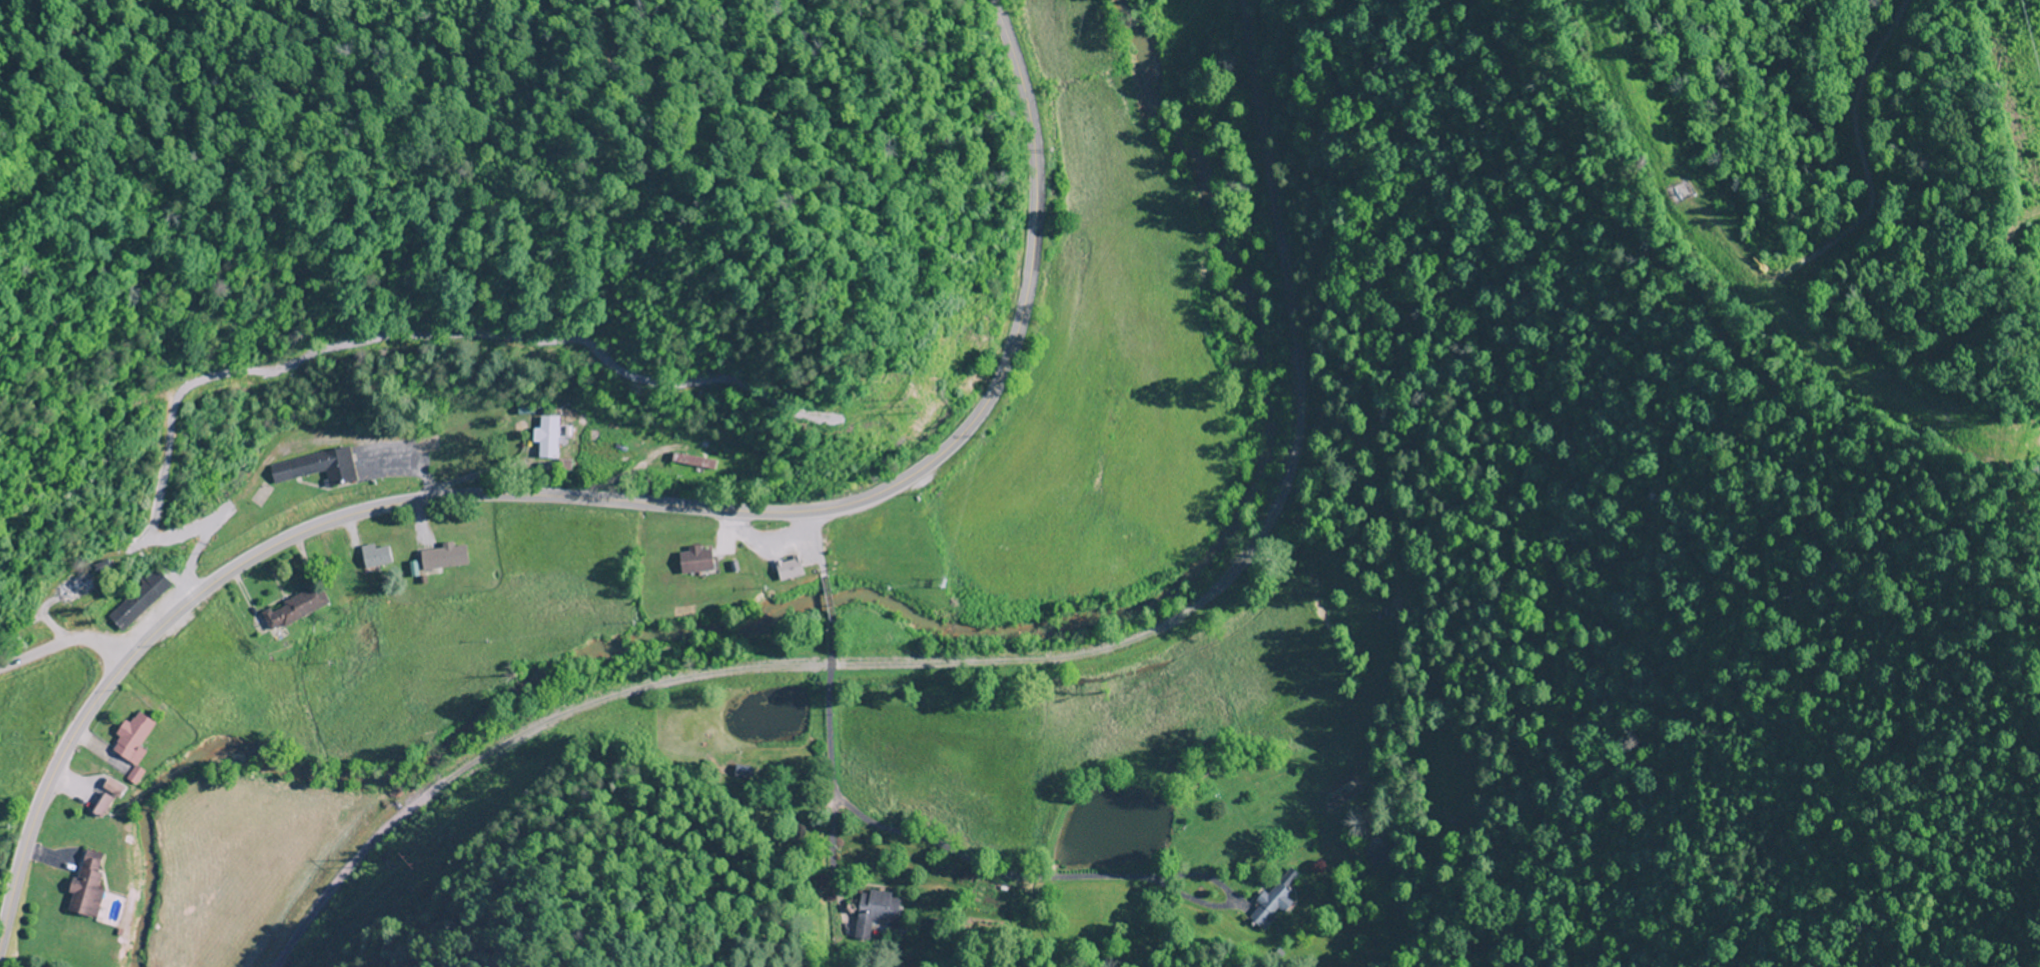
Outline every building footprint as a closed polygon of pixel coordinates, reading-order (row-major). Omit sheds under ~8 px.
[(1694,197),(1685,178),(1665,188),(1674,207),(1694,197)] [(555,417),(535,417),(535,468),(554,468),(555,417)] [(318,473),(321,486),(351,481),(344,448),(264,463),(268,482),(318,473)] [(712,468),(712,458),(669,457),(669,467),(712,468)] [(415,551),(419,572),(465,564),(461,543),(415,551)] [(386,546),(371,549),(371,544),(356,548),(361,569),(389,563),(386,546)] [(710,573),(710,549),(677,549),(677,573),(710,573)] [(775,583),(800,576),(795,558),(770,566),(775,583)] [(102,617),(119,634),(169,584),(152,568),(102,617)] [(48,587),(54,603),(89,591),(84,574),(48,587)] [(266,634),(326,604),(316,584),(256,615),(266,634)] [(151,723),(133,712),(126,725),(122,722),(106,750),(132,765),(123,780),(133,786),(141,772),(133,768),(143,752),(137,748),(151,723)] [(98,790),(115,799),(120,788),(104,780),(98,790)] [(86,812),(98,820),(111,800),(98,792),(86,812)] [(63,911),(93,920),(101,892),(92,889),(101,856),(80,850),(63,911)] [(1296,905),(1288,898),(1293,892),(1279,879),(1245,916),(1262,932),(1279,914),(1283,918),(1296,905)] [(895,923),(900,897),(863,889),(858,915),(895,923)]
